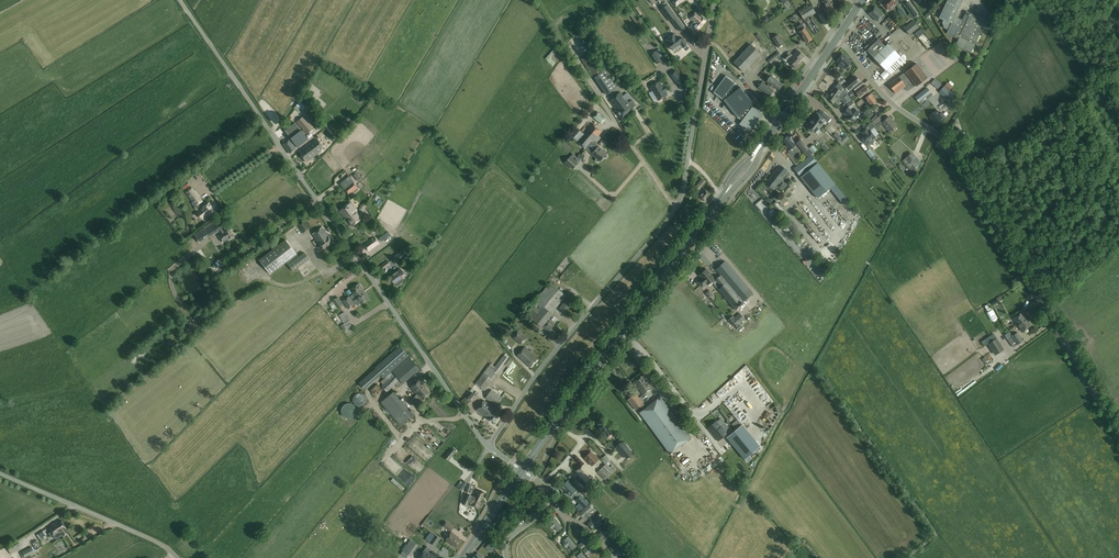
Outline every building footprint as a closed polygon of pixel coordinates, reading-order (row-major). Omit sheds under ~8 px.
[(837,5),(834,0),(824,0),(822,1),(828,11),(837,5)] [(881,2),(880,3),(888,11),(896,3),(895,2),(895,1),(893,3),(892,1),(891,2),(889,4),(885,0),(883,0),(882,0),(880,2),(881,2)] [(962,20),(955,16),(962,1),(960,0),(947,0),(939,18),(943,20),(942,22),(944,28),(948,30),(946,33),(954,37),(958,39),(955,45),(971,53),(976,42),(987,18),(979,15),(978,17),(966,11),(962,20)] [(673,23),(680,32),(684,29),(665,1),(659,6),(671,24),(673,23)] [(904,4),(909,12),(913,10),(907,2),(904,4)] [(816,13),(811,5),(799,13),(804,19),(811,14),(812,15),(816,13)] [(875,6),(869,13),(877,21),(884,15),(875,6)] [(706,20),(696,11),(690,19),(694,22),(691,26),(693,27),(697,31),(706,20)] [(904,19),(908,24),(903,28),(909,35),(919,27),(913,20),(909,15),(904,19)] [(813,33),(818,30),(812,16),(806,18),(813,33)] [(805,28),(799,31),(806,43),(812,39),(805,28)] [(663,29),(659,32),(662,37),(667,34),(663,29)] [(674,33),(665,40),(668,43),(667,44),(672,50),(680,44),(682,47),(687,43),(682,37),(680,39),(678,36),(677,37),(674,33)] [(772,38),(778,47),(784,44),(778,34),(772,38)] [(576,36),(570,38),(573,45),(579,43),(576,36)] [(902,66),(906,62),(888,43),(885,46),(876,37),(865,48),(873,58),(886,71),(886,70),(890,75),(901,65),(902,66)] [(899,49),(894,44),(892,41),(889,44),(896,51),(899,49)] [(733,62),(744,72),(761,54),(751,44),(733,62)] [(551,65),(560,59),(553,49),(544,54),(551,65)] [(694,63),(688,49),(675,54),(681,68),(694,63)] [(793,59),(790,62),(796,68),(802,63),(800,60),(804,56),(798,50),(791,57),(793,59)] [(594,77),(605,70),(592,51),(581,59),(593,77),(594,77)] [(657,64),(663,60),(657,51),(651,54),(657,64)] [(781,55),(778,52),(768,60),(770,63),(781,55)] [(837,61),(840,64),(839,65),(844,69),(845,68),(846,69),(852,61),(843,53),(837,61)] [(903,73),(899,77),(899,76),(889,84),(896,94),(905,86),(907,88),(906,88),(908,91),(915,85),(916,86),(927,78),(916,64),(905,72),(906,73),(904,74),(903,73)] [(606,69),(605,70),(594,77),(606,95),(618,87),(606,69)] [(670,75),(681,90),(687,85),(676,70),(670,75)] [(628,79),(624,73),(617,78),(621,83),(628,79)] [(762,82),(758,88),(770,96),(773,90),(769,87),(771,85),(778,90),(782,84),(774,78),(775,77),(772,75),(772,76),(771,75),(771,76),(768,74),(766,77),(768,79),(766,81),(769,83),(767,86),(762,82)] [(738,116),(743,120),(740,124),(748,130),(761,113),(752,107),(751,108),(749,107),(753,103),(740,87),(736,90),(732,86),(735,82),(726,75),(713,92),(722,99),(723,97),(725,99),(723,100),(737,117),(738,116)] [(849,91),(860,82),(855,76),(844,85),(849,91)] [(665,86),(663,87),(659,81),(650,87),(658,100),(667,95),(665,91),(667,90),(665,86)] [(851,99),(847,95),(848,93),(838,82),(835,86),(835,87),(834,88),(831,91),(832,92),(831,93),(830,93),(827,97),(834,102),(835,102),(838,104),(841,99),(844,104),(846,102),(847,102),(851,99)] [(870,94),(871,94),(871,93),(870,94),(868,91),(869,91),(863,82),(854,89),(858,95),(858,96),(859,97),(860,98),(863,95),(864,96),(867,94),(868,96),(870,94)] [(948,82),(944,86),(949,90),(952,87),(948,82)] [(954,95),(949,90),(944,86),(939,92),(949,101),(954,95)] [(932,95),(927,88),(916,97),(919,101),(926,96),(928,98),(932,95)] [(616,109),(627,100),(631,97),(627,93),(623,96),(620,92),(609,100),(616,109)] [(296,105),(302,110),(303,110),(311,100),(305,94),(302,97),(302,98),(296,105)] [(876,101),(871,94),(870,94),(868,96),(867,94),(864,96),(865,98),(870,105),(876,101)] [(627,100),(616,109),(614,109),(621,118),(633,108),(638,104),(635,100),(633,102),(632,100),(629,102),(627,100)] [(855,120),(857,118),(856,117),(860,112),(853,108),(852,110),(848,107),(844,113),(850,117),(849,119),(853,122),(854,120),(855,120)] [(289,115),(294,118),(299,112),(295,108),(289,115)] [(869,108),(864,113),(868,117),(869,119),(873,115),(871,114),(873,112),(869,108)] [(940,114),(937,110),(933,113),(929,116),(936,126),(947,118),(942,112),(940,114)] [(597,111),(593,117),(601,124),(606,119),(597,111)] [(816,114),(814,116),(809,123),(810,123),(807,128),(809,129),(809,130),(809,131),(811,132),(812,132),(812,131),(814,133),(815,132),(817,134),(820,131),(818,129),(825,120),(827,122),(830,118),(823,112),(820,116),(816,114)] [(307,134),(314,128),(303,116),(296,122),(307,134)] [(889,117),(884,120),(882,118),(875,125),(878,128),(883,123),(890,131),(897,125),(889,117)] [(284,130),(290,138),(291,138),(298,147),(308,139),(301,130),(302,130),(296,122),(284,130)] [(826,130),(832,133),(835,126),(829,123),(826,130)] [(864,135),(861,137),(867,144),(868,143),(869,144),(870,145),(872,144),(873,143),(874,142),(874,140),(873,139),(875,137),(870,130),(874,127),(871,123),(860,131),(862,134),(863,134),(864,135)] [(607,153),(601,148),(599,146),(598,146),(593,142),(601,132),(592,124),(583,134),(577,141),(586,149),(592,154),(596,158),(595,159),(595,160),(597,162),(598,162),(599,161),(600,161),(604,157),(605,158),(606,158),(607,156),(607,155),(606,154),(607,153)] [(961,133),(958,127),(952,131),(956,136),(961,133)] [(577,141),(583,134),(580,130),(573,138),(577,141)] [(793,147),(795,145),(793,142),(794,141),(792,139),(792,140),(791,139),(793,137),(790,134),(787,136),(782,140),(790,149),(788,151),(792,155),(796,151),(793,149),(794,148),(793,147)] [(290,153),(296,148),(289,138),(283,143),(290,153)] [(324,147),(318,139),(316,140),(315,140),(315,141),(310,145),(309,144),(299,151),(306,162),(321,151),(320,150),(324,147)] [(809,148),(802,140),(800,142),(799,140),(796,143),(807,157),(808,157),(811,154),(813,153),(809,148)] [(813,153),(817,149),(813,145),(809,148),(813,153)] [(871,158),(875,154),(870,148),(866,151),(871,158)] [(807,157),(793,168),(800,177),(818,198),(835,184),(818,162),(817,162),(811,154),(808,157),(807,157)] [(910,154),(904,160),(910,167),(917,161),(910,154)] [(761,167),(764,170),(774,158),(770,155),(761,167)] [(573,169),(577,163),(570,157),(565,162),(573,169)] [(781,182),(780,181),(783,177),(785,178),(789,174),(787,172),(788,171),(781,166),(776,171),(775,171),(766,183),(773,189),(778,183),(780,184),(781,182)] [(340,183),(344,188),(352,181),(349,177),(340,183)] [(695,187),(699,190),(706,181),(702,178),(695,187)] [(352,181),(344,188),(349,194),(358,187),(352,181)] [(197,205),(202,201),(192,187),(186,192),(197,205)] [(695,194),(704,201),(710,193),(703,188),(700,192),(698,191),(695,194)] [(834,215),(836,213),(832,209),(836,206),(830,200),(827,202),(826,201),(823,203),(834,215)] [(204,208),(198,212),(202,218),(209,214),(209,215),(215,210),(209,202),(203,207),(204,208)] [(346,219),(357,210),(356,208),(351,202),(340,211),(345,217),(346,219)] [(778,202),(777,202),(772,207),(783,220),(789,215),(778,202)] [(357,210),(346,219),(352,226),(363,218),(357,211),(357,210)] [(304,217),(296,224),(303,233),(311,227),(304,217)] [(195,235),(199,242),(220,229),(222,232),(224,231),(221,226),(219,227),(216,222),(195,235)] [(322,227),(316,232),(312,234),(323,249),(333,242),(322,227)] [(234,236),(229,228),(224,231),(222,232),(218,235),(223,243),(234,236)] [(369,251),(379,243),(374,236),(364,244),(369,251)] [(695,251),(708,268),(712,265),(710,262),(715,259),(713,258),(721,252),(712,239),(695,251)] [(293,260),(299,256),(286,240),(260,260),(271,274),(286,262),(288,265),(293,261),(293,260)] [(391,257),(397,265),(410,255),(405,248),(391,257)] [(288,265),(292,269),(293,271),(310,259),(304,252),(299,256),(293,260),(293,261),(288,265)] [(381,271),(390,264),(387,260),(378,267),(381,271)] [(753,294),(725,261),(716,269),(721,275),(715,280),(715,279),(706,269),(699,275),(702,278),(701,280),(700,279),(698,282),(702,287),(707,283),(708,285),(712,282),(735,309),(753,294)] [(390,277),(395,284),(395,283),(397,286),(404,281),(402,278),(400,276),(404,273),(401,269),(397,272),(397,271),(393,274),(393,275),(390,277)] [(571,275),(576,279),(579,275),(574,271),(571,275)] [(550,320),(548,322),(547,321),(553,314),(552,313),(567,295),(551,282),(535,300),(536,300),(525,313),(527,315),(533,320),(531,322),(539,330),(542,327),(543,328),(555,337),(561,330),(550,320)] [(349,296),(342,301),(345,305),(352,300),(351,299),(355,297),(364,290),(360,284),(359,283),(350,289),(351,290),(353,294),(349,296)] [(357,299),(354,301),(357,305),(360,304),(369,298),(364,290),(355,297),(357,299)] [(571,293),(563,303),(560,308),(565,312),(577,297),(571,293)] [(338,297),(333,301),(336,306),(338,308),(343,304),(338,297)] [(352,300),(345,305),(348,309),(355,304),(352,300)] [(989,303),(985,306),(988,312),(993,310),(989,303)] [(1029,309),(1025,312),(1030,319),(1034,316),(1029,309)] [(344,312),(339,315),(344,323),(343,324),(346,329),(348,328),(352,326),(344,312)] [(1017,325),(1027,318),(1022,312),(1013,318),(1017,325)] [(735,327),(745,319),(740,313),(735,318),(733,315),(728,320),(735,327)] [(1027,318),(1017,325),(1022,331),(1031,325),(1027,318)] [(518,329),(512,336),(522,345),(528,338),(518,329)] [(1011,336),(1008,339),(1013,347),(1023,340),(1018,332),(1011,336)] [(988,343),(995,354),(1003,349),(996,338),(988,343)] [(384,377),(408,356),(400,346),(375,367),(375,368),(381,375),(384,377)] [(530,367),(538,359),(525,347),(517,355),(530,367)] [(491,363),(488,366),(475,383),(485,391),(493,379),(509,358),(504,355),(496,366),(495,367),(491,363)] [(392,371),(400,380),(403,383),(413,375),(410,370),(416,364),(409,356),(392,371)] [(994,369),(1001,365),(998,361),(992,365),(994,369)] [(413,375),(420,369),(416,364),(410,370),(413,375)] [(381,375),(375,368),(359,383),(365,389),(381,375)] [(395,384),(400,380),(392,371),(391,372),(393,375),(383,385),(381,387),(387,392),(395,384)] [(393,375),(391,372),(381,382),(383,385),(393,375)] [(643,395),(651,389),(653,387),(643,374),(633,381),(643,395)] [(418,403),(432,391),(420,378),(410,386),(417,394),(411,399),(414,402),(416,401),(418,403)] [(371,388),(379,396),(384,391),(376,383),(371,388)] [(492,403),(490,405),(484,400),(477,410),(494,423),(501,413),(493,407),(494,404),(496,406),(502,397),(491,389),(485,398),(492,403)] [(395,419),(408,408),(394,392),(381,402),(395,419)] [(354,397),(353,399),(353,402),(355,405),(357,406),(360,406),(363,405),(365,403),(366,400),(365,398),(364,396),(362,394),(359,393),(357,394),(355,395),(354,397)] [(643,410),(639,412),(670,454),(691,438),(661,397),(647,407),(637,395),(634,397),(632,396),(627,400),(636,410),(640,406),(643,410)] [(465,406),(470,402),(466,396),(461,401),(465,406)] [(341,408),(341,413),(344,417),(349,418),(353,417),(356,413),(356,408),(354,404),(349,403),(344,404),(341,408)] [(413,415),(408,408),(395,419),(401,425),(413,415)] [(725,423),(721,418),(718,421),(717,420),(707,428),(712,434),(721,426),(725,423)] [(606,422),(598,429),(606,438),(613,431),(606,422)] [(721,426),(712,434),(711,434),(712,436),(713,436),(717,440),(718,441),(727,433),(727,432),(730,430),(729,428),(729,429),(727,427),(728,427),(725,423),(722,426),(721,426)] [(727,437),(734,446),(749,433),(742,425),(727,437)] [(700,429),(695,435),(698,437),(703,431),(700,429)] [(760,446),(749,433),(734,446),(745,459),(749,455),(760,446)] [(616,446),(627,458),(632,453),(622,441),(616,446)] [(456,452),(452,448),(444,457),(448,460),(456,452)] [(591,452),(584,458),(592,466),(599,459),(595,455),(591,452)] [(603,479),(604,478),(613,470),(607,463),(597,472),(603,479)] [(595,475),(584,464),(576,471),(586,483),(595,475)] [(581,495),(567,481),(561,487),(570,495),(571,495),(572,496),(575,494),(578,498),(576,500),(579,503),(576,506),(581,511),(584,508),(589,503),(581,495)] [(474,496),(481,500),(485,492),(477,489),(474,496)] [(481,500),(474,496),(471,495),(471,496),(467,495),(463,503),(467,505),(468,502),(471,504),(471,505),(477,508),(481,500)] [(583,517),(586,514),(588,517),(590,515),(588,512),(592,508),(589,505),(580,513),(583,517)] [(592,528),(595,525),(597,527),(599,526),(597,523),(601,519),(598,516),(589,524),(592,528)] [(551,521),(553,524),(551,526),(552,528),(555,526),(558,530),(562,527),(554,518),(551,521)] [(66,528),(59,519),(48,526),(51,532),(49,533),(52,538),(54,537),(56,539),(65,533),(64,531),(65,529),(65,528),(66,528)] [(454,527),(446,521),(443,526),(451,532),(454,527)] [(602,538),(605,536),(607,538),(609,537),(607,534),(611,530),(608,526),(599,535),(602,538)] [(43,530),(37,534),(40,539),(46,535),(43,530)] [(430,543),(435,536),(430,532),(425,539),(430,543)] [(458,537),(455,535),(455,534),(452,532),(446,539),(456,547),(461,540),(458,537)] [(435,536),(430,543),(435,546),(441,539),(436,535),(435,536)] [(565,540),(567,543),(565,545),(566,547),(569,545),(572,549),(576,546),(569,537),(565,540)] [(588,537),(585,539),(583,537),(581,539),(584,541),(579,545),(583,549),(591,541),(588,537)] [(410,556),(416,547),(418,545),(411,540),(403,551),(409,554),(410,556)] [(614,551),(617,549),(619,551),(621,550),(619,547),(623,543),(620,540),(611,548),(614,551)] [(9,551),(15,547),(20,544),(18,541),(7,547),(9,551)] [(596,551),(593,549),(596,546),(593,542),(584,550),(587,554),(592,550),(594,553),(596,551)] [(22,552),(25,557),(34,553),(31,547),(22,552)] [(428,547),(425,550),(419,557),(436,557),(438,554),(428,547)]
